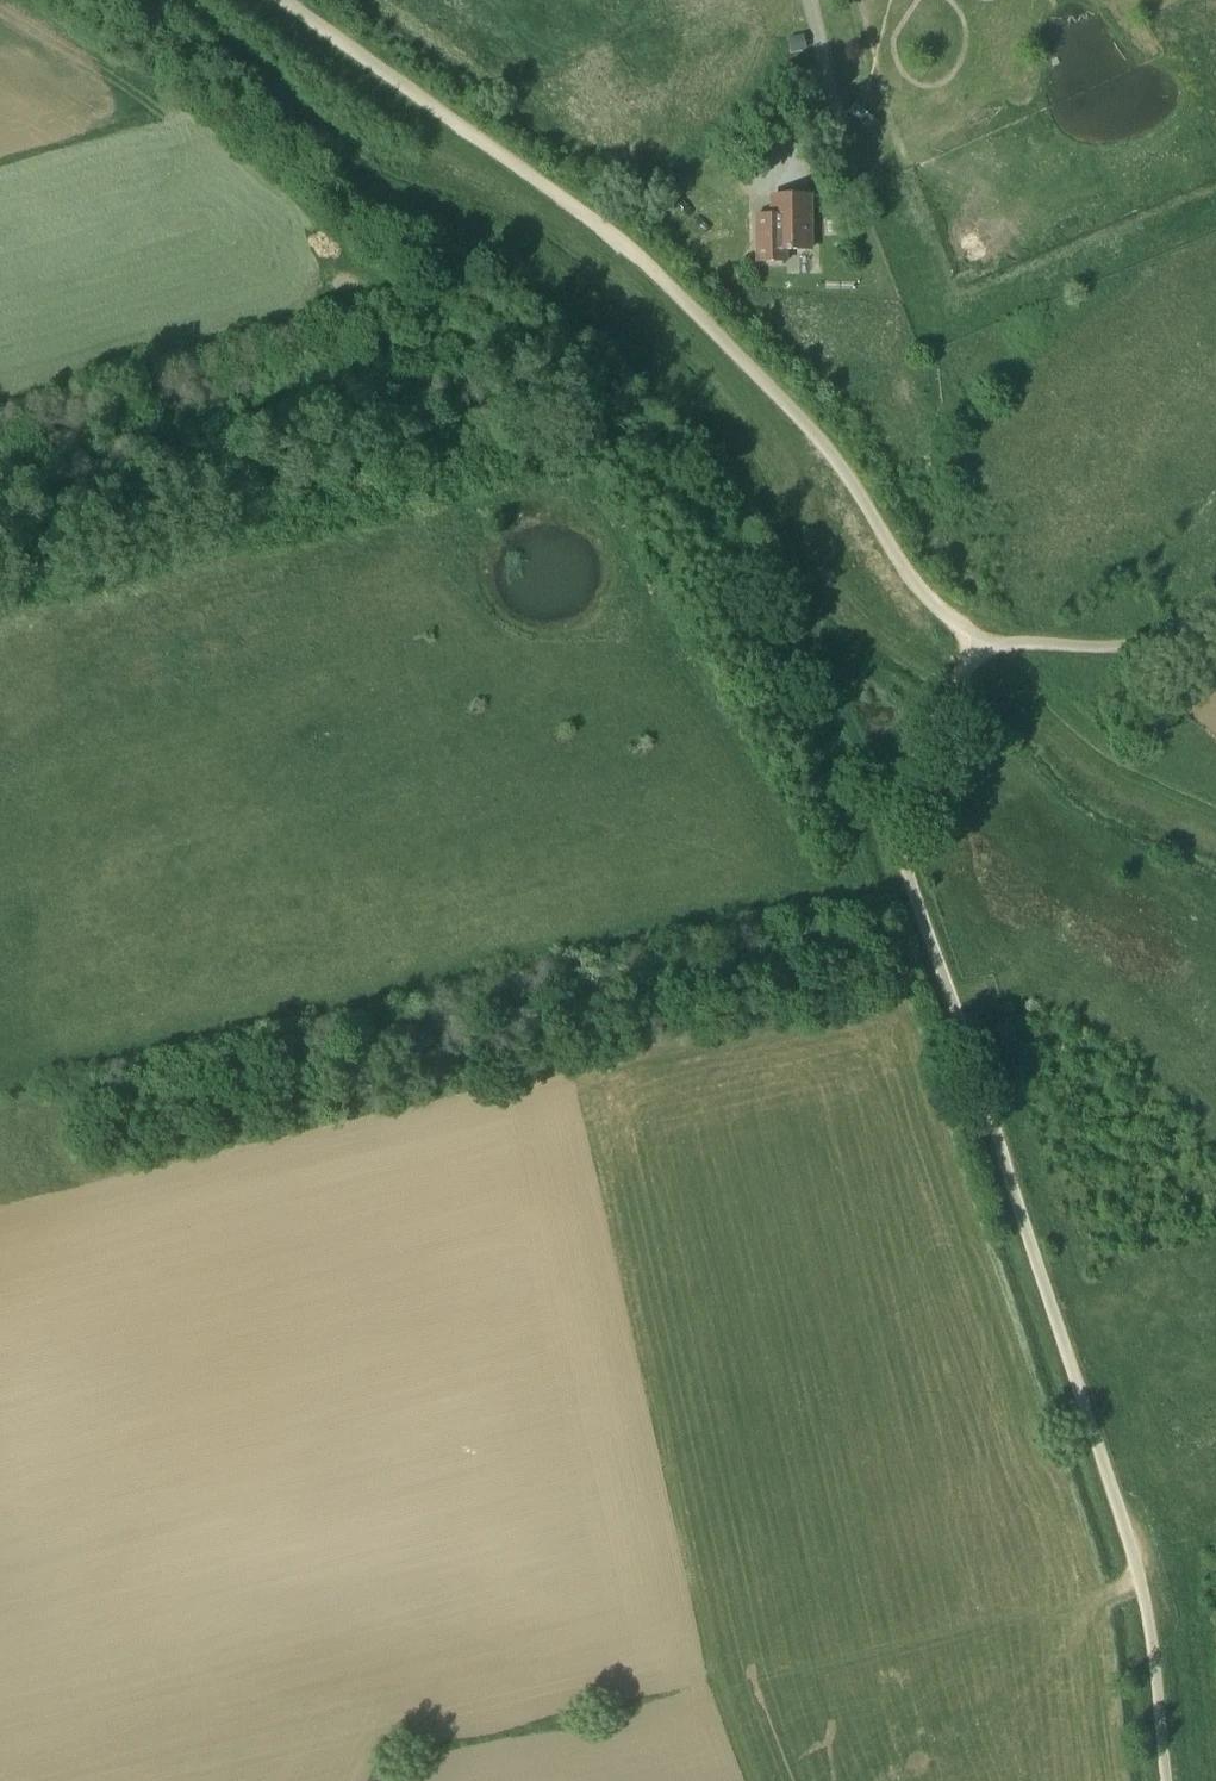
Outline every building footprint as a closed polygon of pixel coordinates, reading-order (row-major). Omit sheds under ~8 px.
[(789,38),(792,53),(807,49),(804,35),(789,38)] [(811,250),(810,196),(772,197),(772,216),(755,216),(756,262),(787,262),(787,250),(811,250)] [(792,264),(817,263),(817,252),(791,253),(792,264)]
